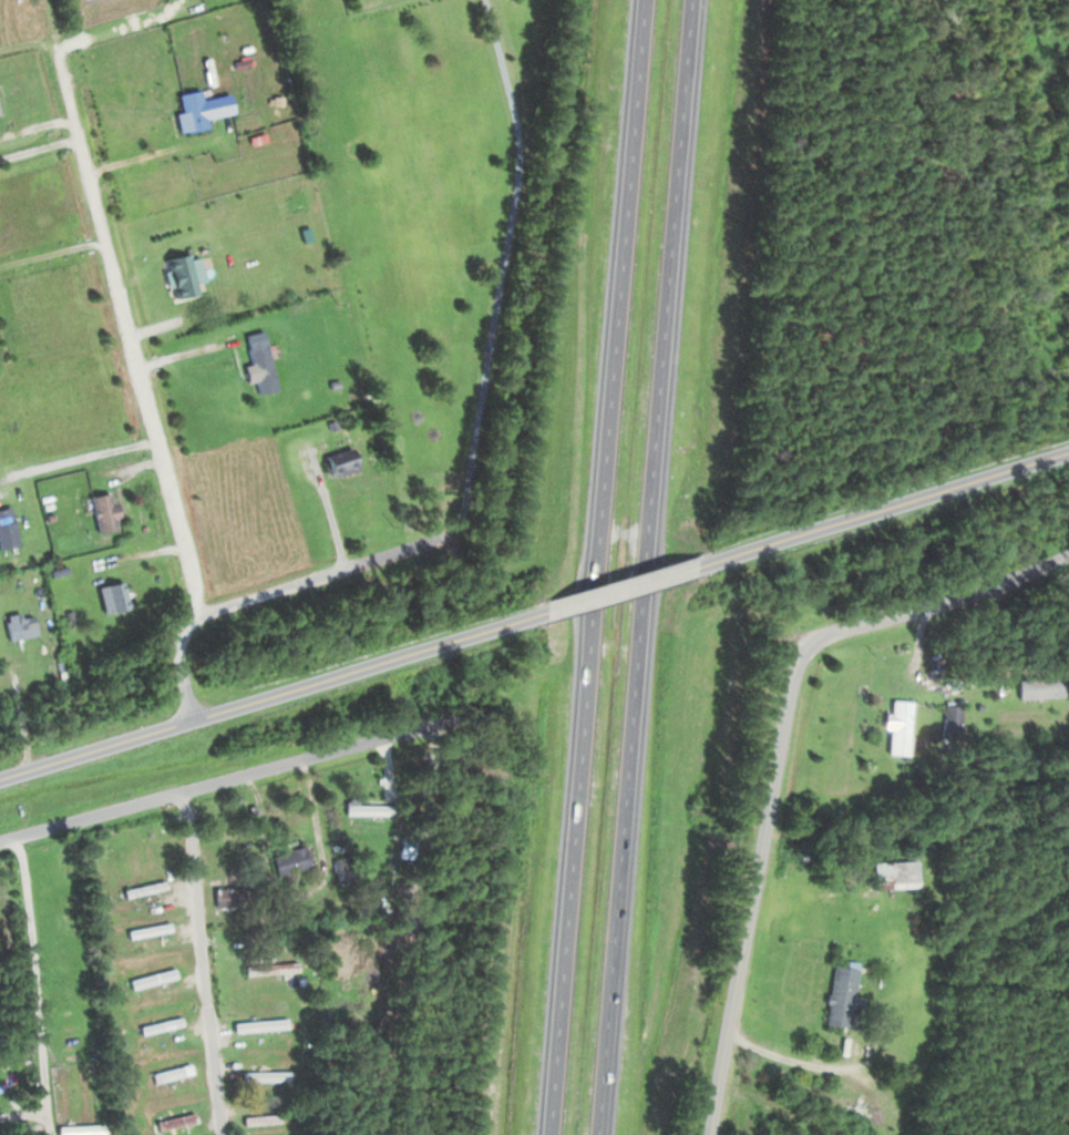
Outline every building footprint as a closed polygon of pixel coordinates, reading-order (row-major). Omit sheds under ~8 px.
[(204,118),(231,112),(227,93),(199,99),(197,88),(175,93),(179,112),(173,113),(177,132),(206,126),(204,118)] [(197,291),(186,250),(161,257),(172,298),(197,291)] [(276,388),(261,329),(242,334),(250,363),(242,365),(246,383),(253,381),(256,393),(276,388)] [(321,457),(330,478),(357,466),(348,445),(321,457)] [(118,526),(108,490),(85,497),(96,532),(118,526)] [(127,606),(120,579),(95,586),(102,613),(127,606)] [(2,620),(6,639),(35,634),(32,615),(2,620)] [(1015,678),(1016,697),(1064,696),(1063,677),(1015,678)] [(908,700),(887,700),(886,754),(906,754),(908,700)] [(958,704),(941,704),(941,739),(958,739),(958,704)] [(389,805),(343,805),(343,815),(389,815),(389,805)] [(268,852),(273,876),(307,869),(303,846),(268,852)] [(869,859),(869,886),(912,886),(912,859),(869,859)] [(166,890),(164,881),(122,889),(124,898),(166,890)] [(213,887),(213,907),(249,906),(248,886),(213,887)] [(127,938),(169,933),(168,924),(126,929),(127,938)] [(243,964),(243,974),(297,974),(297,964),(243,964)] [(855,969),(830,966),(822,1025),(850,1029),(852,1015),(859,1016),(862,998),(851,997),(855,969)] [(128,981),(131,992),(176,977),(172,967),(128,981)] [(139,1034),(181,1028),(179,1018),(138,1025),(139,1034)] [(285,1020),(232,1020),(232,1031),(285,1031),(285,1020)] [(191,1074),(189,1063),(151,1073),(154,1084),(191,1074)] [(288,1071),(242,1071),(242,1082),(288,1082),(288,1071)] [(279,1123),(279,1115),(243,1115),(243,1123),(279,1123)] [(58,1125),(58,1134),(102,1134),(102,1125),(58,1125)]
